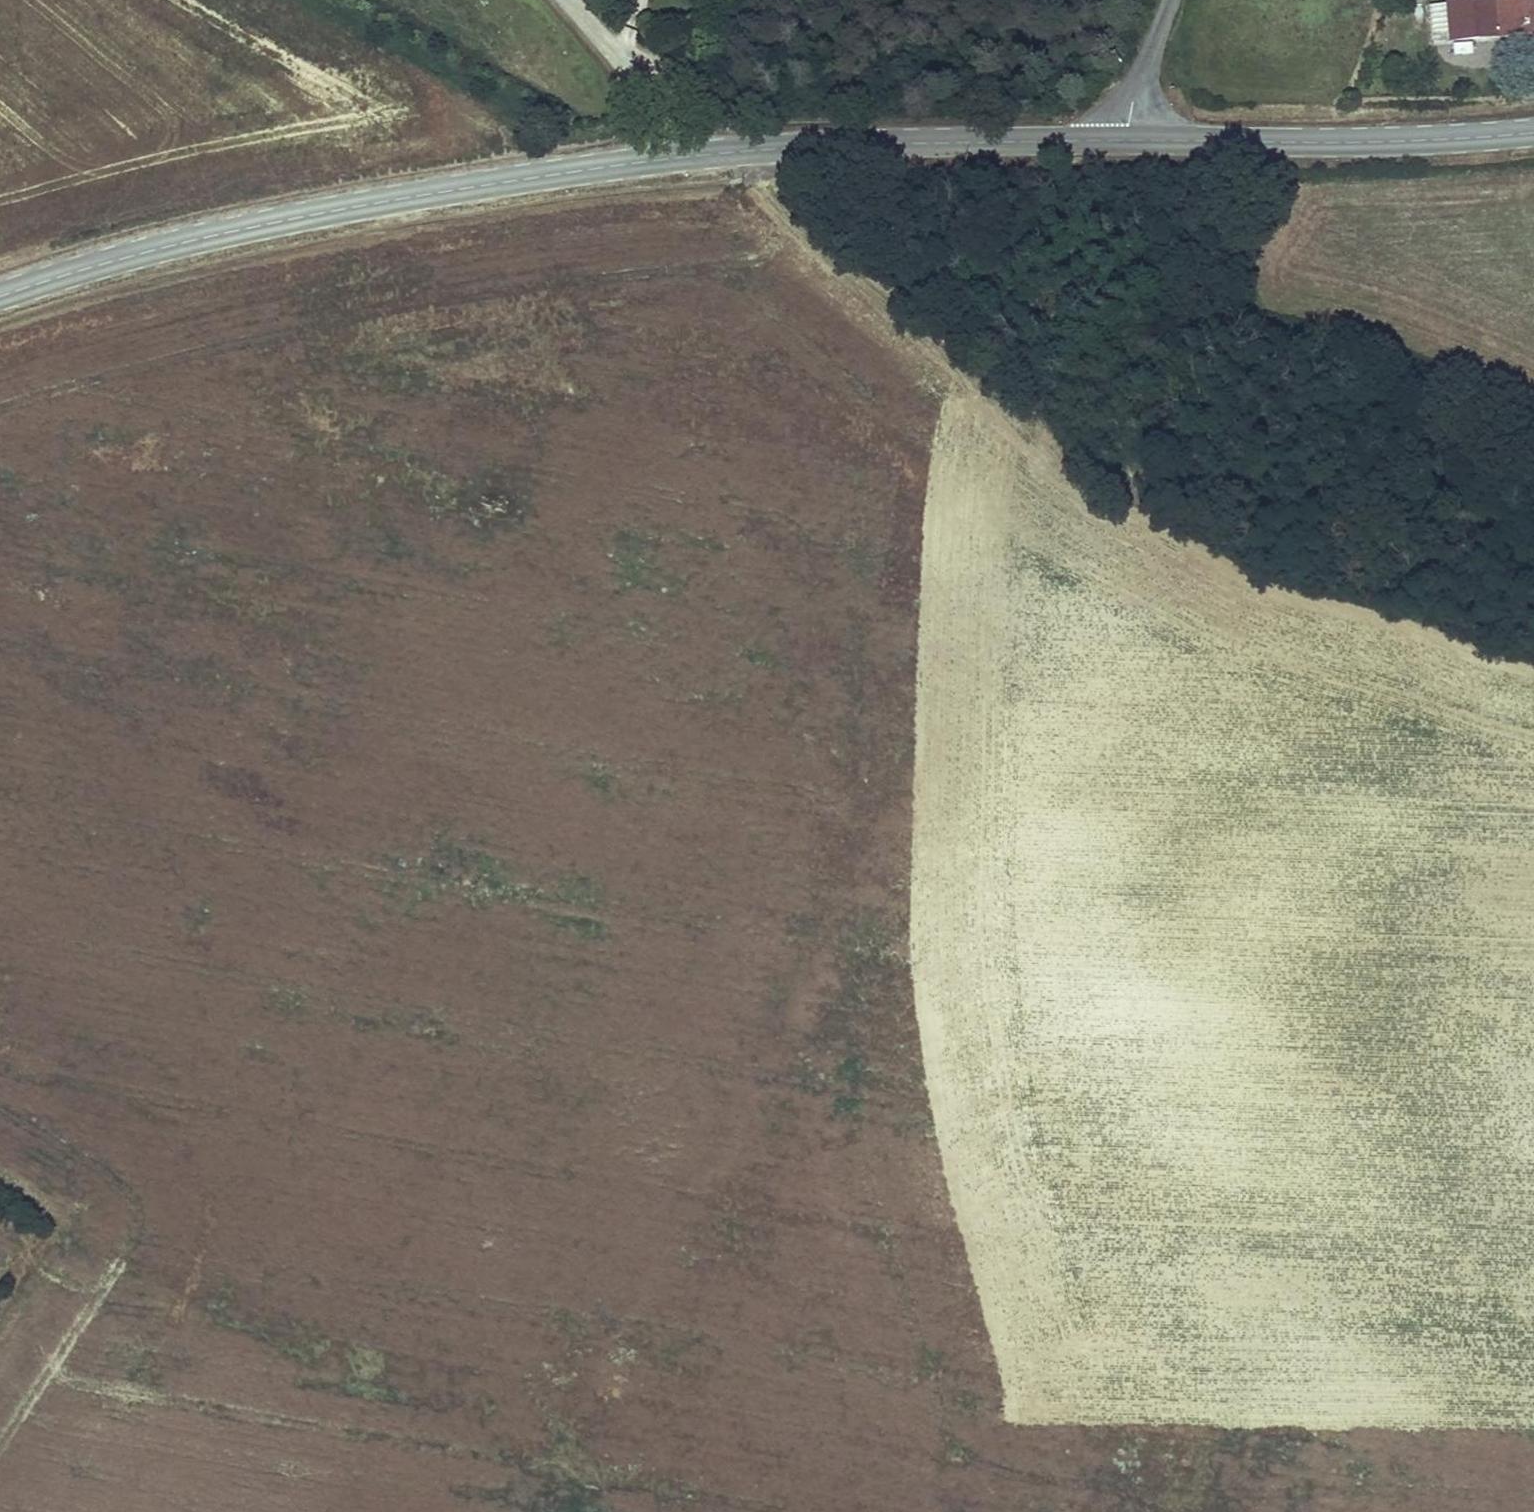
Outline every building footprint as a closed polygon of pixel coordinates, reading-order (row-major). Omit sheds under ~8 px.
[(1447,7),(1450,46),(1533,38),(1533,0),(1524,0),(1447,7)]
